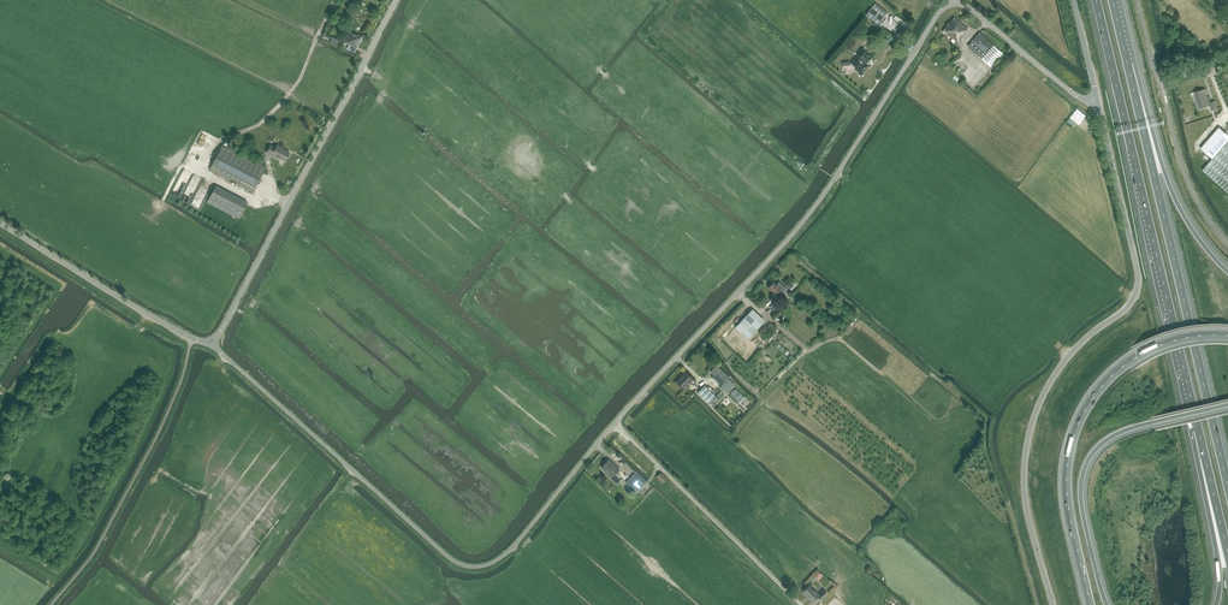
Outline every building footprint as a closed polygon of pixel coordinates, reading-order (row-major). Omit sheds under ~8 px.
[(866,15),(880,26),(886,19),(884,17),(887,13),(875,3),(866,15)] [(965,32),(968,29),(954,17),(943,32),(947,35),(948,34),(958,43),(966,33),(965,32)] [(355,53),(363,36),(350,29),(344,43),(349,45),(347,49),(355,53)] [(991,66),(1002,53),(994,45),(980,32),(968,46),(991,66)] [(331,39),(329,42),(340,47),(341,44),(331,39)] [(866,64),(872,57),(867,53),(868,53),(862,48),(860,50),(861,50),(857,54),(858,55),(851,63),(855,66),(854,68),(859,72),(861,74),(868,65),(866,64)] [(1205,89),(1196,92),(1197,98),(1196,98),(1199,109),(1210,105),(1211,109),(1213,108),(1213,110),(1218,108),(1215,101),(1209,103),(1205,89)] [(1077,109),(1072,114),(1081,121),(1086,115),(1077,109)] [(1200,148),(1212,159),(1213,159),(1203,170),(1227,192),(1227,129),(1225,132),(1222,130),(1219,127),(1200,148)] [(203,130),(199,139),(203,141),(205,137),(207,138),(210,133),(203,130)] [(222,144),(209,169),(253,192),(266,167),(222,144)] [(281,159),(285,161),(287,156),(288,157),(290,154),(290,153),(289,153),(289,152),(281,148),(282,147),(277,145),(276,147),(271,145),(267,152),(272,155),(272,154),(276,156),(276,157),(280,159),(281,159)] [(185,166),(174,187),(181,190),(191,169),(185,166)] [(182,196),(190,199),(191,195),(189,194),(194,185),(189,182),(182,196)] [(215,186),(207,202),(239,218),(248,202),(215,186)] [(781,295),(785,291),(787,288),(780,282),(778,284),(774,281),(768,287),(776,294),(778,292),(781,295)] [(750,311),(736,327),(748,339),(763,323),(750,311)] [(726,393),(735,384),(729,378),(730,377),(717,364),(710,371),(714,375),(713,377),(722,385),(720,387),(726,393)] [(685,390),(694,380),(686,372),(677,382),(685,390)] [(709,403),(716,396),(705,385),(697,392),(709,403)] [(730,395),(739,403),(744,398),(735,389),(730,395)] [(721,391),(716,396),(709,403),(712,407),(724,395),(721,391)] [(1101,400),(1097,403),(1099,406),(1110,398),(1106,393),(1099,398),(1101,400)] [(609,459),(601,468),(606,472),(605,473),(611,478),(620,469),(609,459)] [(626,482),(635,491),(638,488),(639,489),(645,483),(634,473),(626,482)] [(667,478),(661,473),(656,477),(662,483),(667,478)] [(816,572),(820,576),(824,572),(820,568),(816,572)] [(810,585),(803,591),(809,597),(808,598),(812,602),(820,595),(810,585)] [(821,600),(827,594),(824,591),(818,597),(821,600)]
